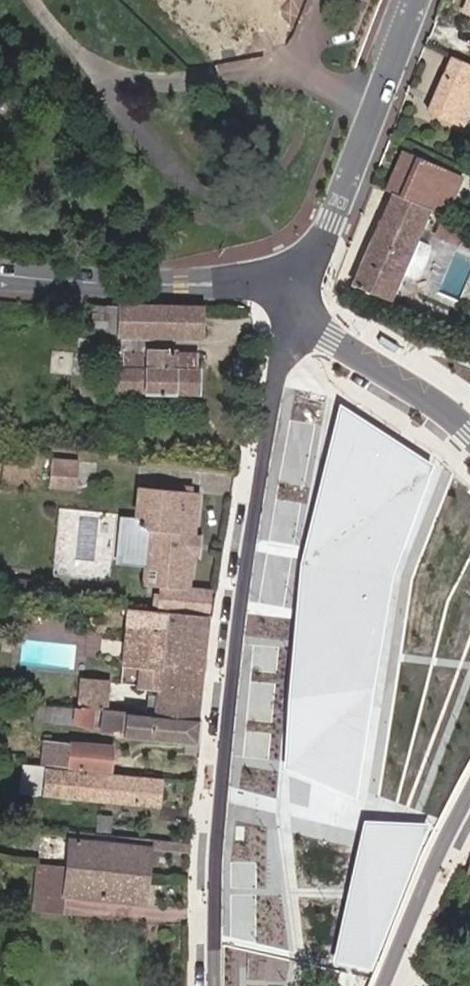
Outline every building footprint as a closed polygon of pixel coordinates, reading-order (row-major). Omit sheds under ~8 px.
[(238,19),(234,24),(227,33),(243,47),(284,0),(216,0),(238,19)] [(454,58),(430,113),(464,128),(469,115),(469,65),(454,58)] [(434,210),(438,212),(446,190),(454,171),(414,153),(396,193),(398,194),(434,210)] [(466,176),(454,171),(446,190),(457,194),(466,176)] [(434,210),(398,194),(386,222),(383,222),(356,286),(394,303),(434,210)] [(452,197),(446,212),(469,222),(469,200),(465,198),(464,202),(452,197)] [(201,309),(118,306),(117,335),(200,338),(201,309)] [(94,315),(93,326),(105,326),(105,316),(94,315)] [(196,369),(196,354),(123,352),(123,344),(118,344),(118,353),(118,367),(115,367),(115,392),(198,395),(199,370),(196,369)] [(118,353),(102,352),(100,392),(115,392),(115,367),(118,367),(118,353)] [(435,466),(340,403),(303,559),(284,768),(359,797),(400,587),(435,466)] [(78,466),(50,464),(48,486),(76,488),(78,466)] [(190,493),(146,486),(142,517),(130,515),(123,562),(150,566),(162,567),(159,586),(165,587),(162,611),(166,611),(205,617),(207,593),(195,591),(199,558),(195,553),(197,540),(203,536),(209,496),(199,494),(190,493)] [(203,536),(197,540),(195,553),(199,558),(206,559),(209,537),(203,536)] [(148,585),(159,586),(162,567),(150,566),(148,585)] [(139,714),(196,722),(207,617),(205,617),(166,611),(164,631),(160,667),(158,688),(142,687),(139,714)] [(164,631),(139,629),(137,665),(160,667),(164,631)] [(80,710),(92,710),(104,710),(105,682),(81,681),(80,710)] [(116,683),(105,682),(104,710),(114,710),(116,683)] [(92,710),(80,710),(35,705),(34,720),(73,724),(90,730),(92,710)] [(123,710),(114,710),(104,710),(102,734),(195,744),(196,722),(139,714),(123,712),(123,710)] [(111,748),(44,740),(41,765),(109,772),(111,748)] [(41,769),(18,767),(16,793),(39,795),(41,769)] [(160,781),(45,770),(42,796),(157,807),(160,781)] [(434,824),(365,819),(333,960),(374,972),(434,824)] [(68,841),(65,868),(145,876),(147,849),(187,853),(188,842),(121,835),(120,845),(68,841)] [(50,909),(52,889),(54,867),(35,864),(32,887),(31,909),(50,909)] [(50,909),(62,911),(64,894),(142,902),(145,876),(65,868),(54,867),(52,889),(50,909)]
